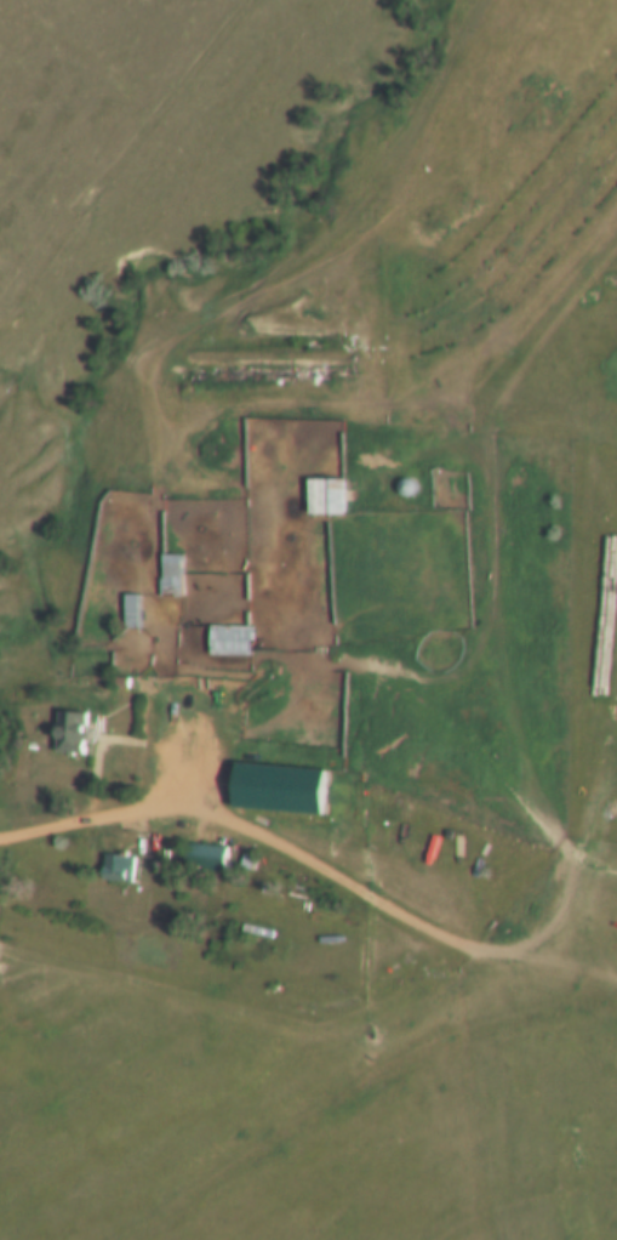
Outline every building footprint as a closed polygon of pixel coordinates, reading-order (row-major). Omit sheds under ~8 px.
[(281,426),(233,426),(233,449),(281,449),(281,426)] [(347,519),(347,483),(310,483),(310,519),(347,519)] [(162,601),(185,601),(185,558),(162,558),(162,601)] [(141,598),(127,598),(127,632),(141,632),(141,598)] [(252,629),(211,629),(211,659),(252,659),(252,629)] [(56,757),(86,759),(89,717),(59,715),(56,757)] [(135,885),(135,859),(105,859),(105,885),(135,885)]
